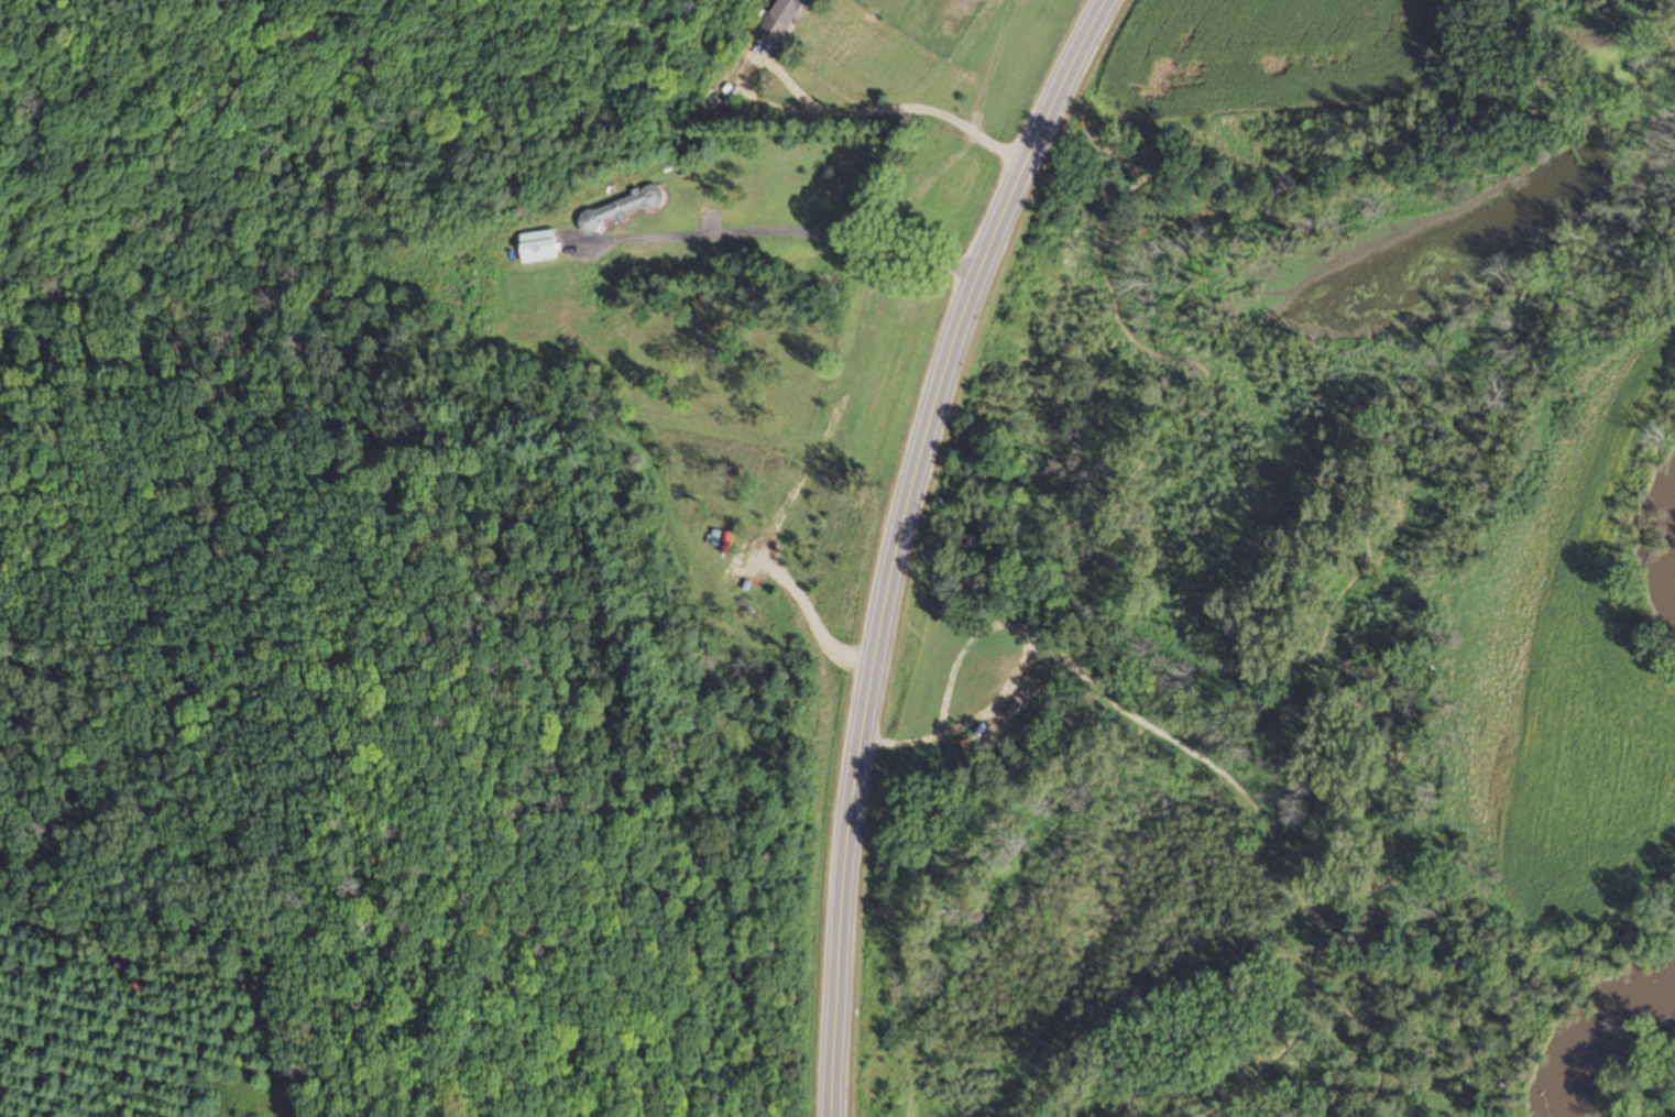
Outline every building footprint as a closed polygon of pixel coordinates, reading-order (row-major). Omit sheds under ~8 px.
[(802,0),(775,0),(758,32),(779,43),(802,0)] [(577,212),(584,233),(627,219),(625,213),(643,207),(645,212),(664,206),(657,186),(577,212)] [(519,233),(521,262),(556,260),(554,231),(519,233)]
